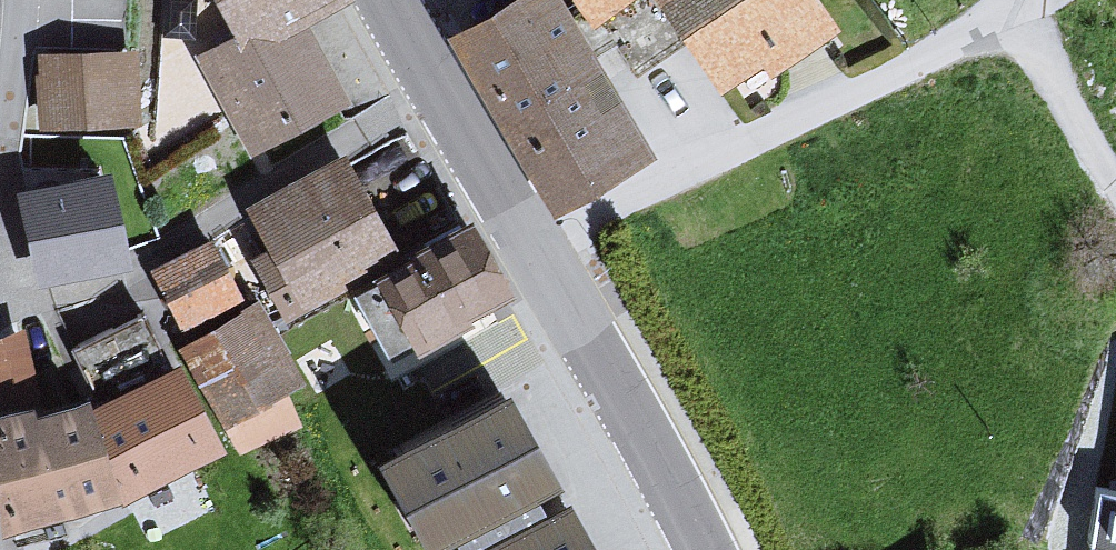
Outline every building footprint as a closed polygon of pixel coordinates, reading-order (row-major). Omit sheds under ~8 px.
[(200,65),(249,161),(348,111),(308,33),(362,6),(358,0),(222,0),(243,43),(200,65)] [(460,44),(559,213),(646,162),(551,0),(536,0),(460,44)] [(603,29),(642,0),(581,0),(603,29)] [(732,104),(824,35),(798,0),(655,0),(732,104)] [(146,55),(44,60),(47,132),(150,127),(146,55)] [(357,159),(256,211),(304,307),(406,255),(357,159)] [(137,189),(17,206),(29,288),(149,271),(137,189)] [(231,440),(312,401),(258,288),(177,327),(231,440)] [(88,387),(171,353),(147,296),(64,330),(88,387)] [(523,324),(404,388),(462,495),(581,431),(523,324)] [(0,429),(0,438),(14,538),(139,507),(236,453),(187,377),(112,412),(106,401),(0,429)] [(1095,476),(1090,517),(1100,549),(1115,549),(1115,478),(1095,476)] [(573,494),(449,549),(599,549),(573,494)]
